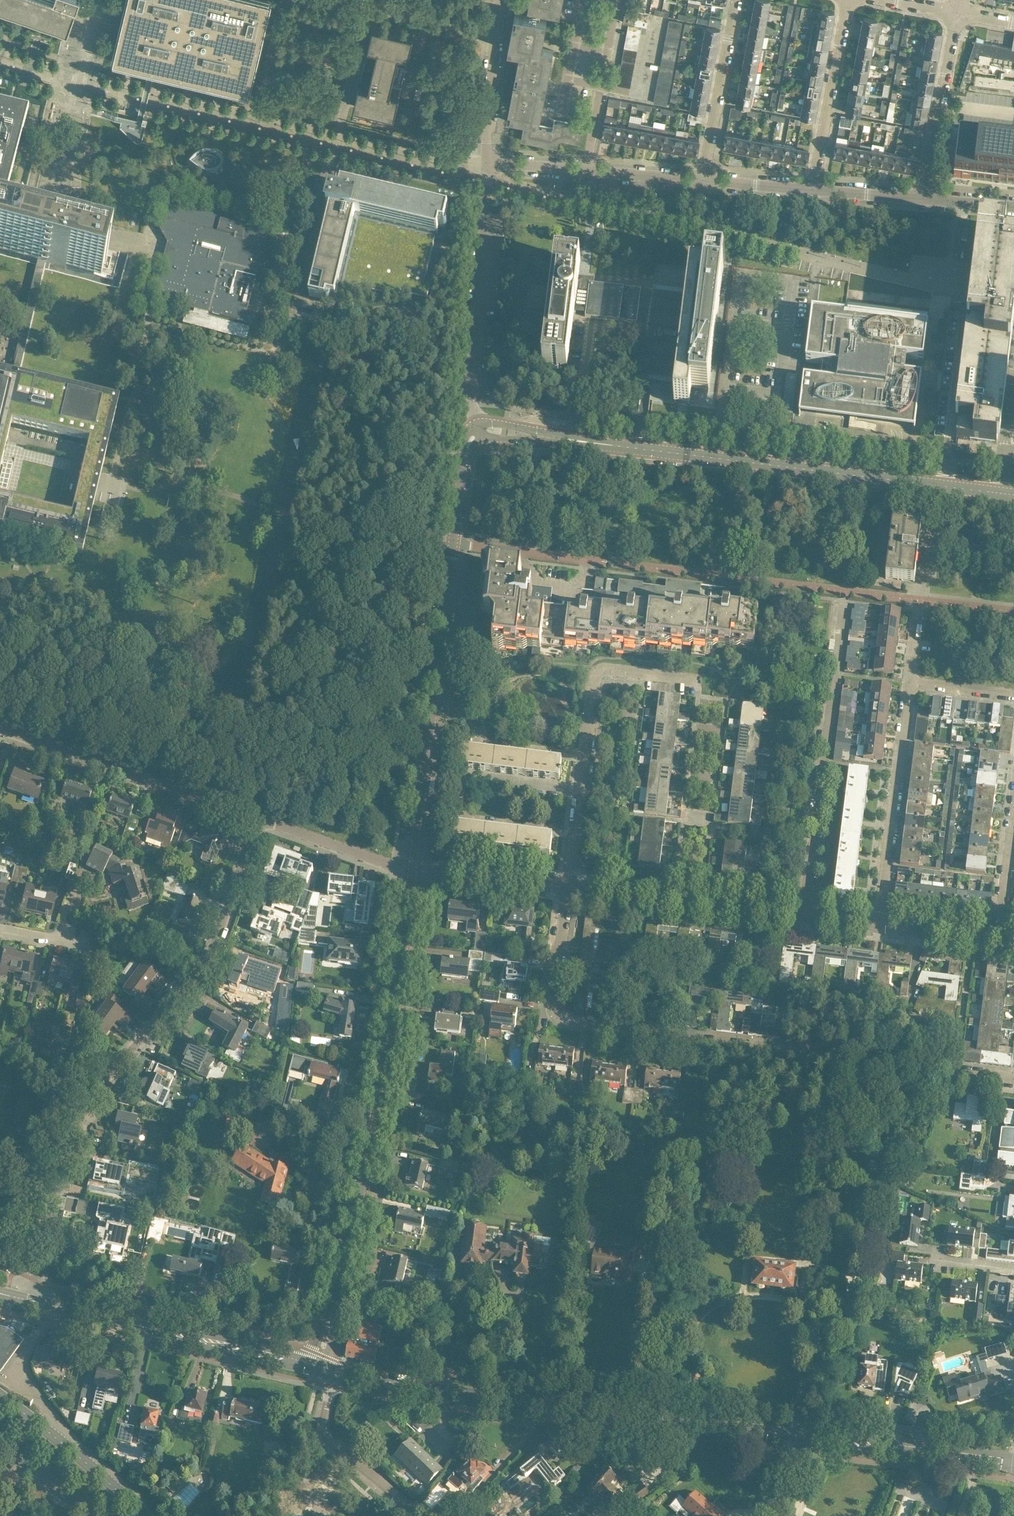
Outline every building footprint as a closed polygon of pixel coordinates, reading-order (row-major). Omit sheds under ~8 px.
[(63,30),(67,31),(69,32),(70,29),(78,6),(80,0),(0,0),(0,8),(63,30)] [(263,30),(267,14),(270,1),(266,0),(128,0),(114,60),(137,66),(142,67),(147,68),(150,69),(157,70),(248,92),(253,73),(254,71),(263,30)] [(528,10),(537,12),(541,12),(560,16),(563,0),(529,0),(528,10)] [(754,9),(768,12),(770,0),(756,0),(754,9)] [(647,27),(649,13),(649,12),(645,11),(645,7),(638,6),(637,11),(638,11),(637,16),(636,16),(634,24),(647,27)] [(752,21),(765,24),(768,12),(754,9),(752,21)] [(835,13),(835,12),(821,9),(819,22),(832,24),(834,12),(835,13)] [(634,24),(636,16),(625,13),(623,22),(629,23),(634,24)] [(508,114),(511,114),(510,121),(511,122),(524,124),(521,140),(558,147),(559,138),(580,142),(584,126),(584,123),(555,117),(554,118),(554,119),(554,120),(553,126),(539,123),(539,120),(540,120),(546,90),(535,88),(536,86),(536,85),(541,86),(546,87),(553,50),(542,48),(543,42),(547,20),(545,19),(539,18),(534,17),(514,14),(514,15),(513,21),(509,43),(508,50),(512,51),(513,51),(520,52),(516,74),(518,74),(517,80),(514,79),(514,81),(517,81),(517,82),(516,85),(514,84),(508,114)] [(709,19),(708,24),(715,25),(720,26),(722,16),(710,14),(710,19),(709,19)] [(881,33),(884,22),(884,21),(864,17),(864,18),(862,29),(880,33),(881,33)] [(669,20),(668,26),(681,29),(682,22),(669,20)] [(811,32),(830,36),(832,24),(819,22),(813,20),(811,32)] [(752,21),(750,33),(763,35),(764,31),(778,34),(780,26),(765,24),(752,21)] [(647,27),(634,24),(629,23),(628,30),(640,32),(646,33),(647,27)] [(373,25),(368,45),(368,46),(369,47),(360,85),(359,85),(355,100),(354,106),(356,106),(394,115),(399,94),(401,85),(392,83),(397,63),(406,65),(408,56),(413,35),(373,25)] [(680,35),(681,29),(668,26),(667,32),(680,35)] [(720,30),(720,29),(706,27),(704,38),(718,40),(720,30)] [(859,42),(873,44),(878,45),(880,33),(862,29),(859,42)] [(628,30),(627,36),(639,38),(640,32),(628,30)] [(942,33),(942,32),(929,30),(926,42),(940,44),(942,33)] [(667,32),(666,39),(678,41),(680,35),(667,32)] [(808,44),(828,48),(830,36),(811,32),(808,44)] [(750,33),(747,45),(761,47),(763,35),(750,33)] [(638,44),(639,38),(627,36),(625,42),(638,44)] [(891,42),(890,48),(897,49),(899,37),(894,36),(893,43),(891,42)] [(704,38),(702,50),(715,53),(718,40),(704,38)] [(666,39),(664,45),(677,48),(678,41),(666,39)] [(960,88),(959,88),(960,88),(969,59),(978,61),(978,59),(979,59),(979,57),(979,56),(979,53),(1013,60),(1013,48),(985,42),(983,42),(975,40),(970,39),(970,40),(974,41),(964,73),(960,88)] [(637,50),(638,44),(625,42),(624,48),(637,50)] [(859,42),(857,53),(870,56),(871,56),(873,44),(859,42)] [(940,44),(926,42),(924,54),(938,56),(940,44)] [(806,56),(812,57),(826,60),(828,48),(808,44),(806,56)] [(664,45),(663,52),(676,54),(677,48),(664,45)] [(745,57),(759,59),(764,60),(767,48),(761,47),(747,45),(745,57)] [(636,56),(637,50),(624,48),(623,54),(636,56)] [(702,50),(699,62),(713,65),(715,53),(702,50)] [(663,52),(662,58),(675,60),(676,54),(663,52)] [(870,56),(857,53),(855,65),(868,68),(869,63),(883,66),(884,58),(871,56),(870,56)] [(635,62),(636,56),(623,54),(622,60),(635,62)] [(935,68),(938,56),(924,54),(922,65),(935,68)] [(745,57),(743,68),(756,71),(759,59),(745,57)] [(810,69),(823,72),(826,60),(812,57),(810,69)] [(662,58),(661,64),(674,66),(675,60),(662,58)] [(634,69),(635,62),(622,60),(621,66),(634,69)] [(695,62),(693,73),(697,74),(711,77),(713,65),(699,62),(695,62)] [(661,64),(660,71),(672,73),(674,66),(661,64)] [(855,65),(853,77),(866,80),(868,68),(855,65)] [(933,80),(935,68),(922,65),(920,78),(933,80)] [(632,75),(634,69),(621,66),(620,72),(632,75)] [(741,80),(754,83),(756,71),(743,68),(741,80)] [(807,81),(821,84),(823,72),(810,69),(807,81)] [(671,79),(672,73),(660,71),(658,77),(671,79)] [(631,81),(632,75),(620,72),(619,78),(631,81)] [(711,77),(697,74),(695,86),(709,89),(711,77)] [(658,77),(657,83),(670,86),(671,79),(658,77)] [(851,77),(849,84),(851,84),(850,89),(864,91),(866,80),(853,77),(851,77)] [(619,78),(617,84),(630,87),(631,81),(619,78)] [(933,80),(920,78),(917,89),(931,92),(933,80)] [(741,80),(738,93),(752,96),(758,97),(760,84),(754,83),(741,80)] [(805,93),(819,96),(821,84),(807,81),(805,93)] [(669,92),(670,86),(657,83),(656,90),(669,92)] [(884,83),(882,95),(888,96),(890,84),(885,83),(884,83)] [(695,86),(693,98),(706,100),(709,89),(695,86)] [(416,88),(414,98),(420,99),(423,89),(416,88)] [(850,89),(848,101),(862,104),(864,91),(863,91),(850,89)] [(931,92),(917,89),(915,101),(929,103),(931,92)] [(656,90),(655,96),(668,99),(669,92),(656,90)] [(736,104),(750,107),(752,96),(738,93),(736,104)] [(803,104),(817,107),(819,96),(805,93),(803,104)] [(666,105),(668,99),(655,96),(654,102),(666,105)] [(609,98),(608,105),(620,107),(620,104),(620,100),(609,98)] [(693,98),(691,109),(691,110),(704,112),(706,100),(693,98)] [(862,104),(848,101),(846,112),(859,115),(862,104)] [(929,103),(915,101),(913,113),(927,115),(929,103)] [(801,116),(815,119),(815,118),(814,118),(817,107),(803,104),(801,116)] [(5,196),(9,180),(27,112),(0,105),(0,195),(5,196)] [(743,108),(731,106),(729,117),(741,119),(743,108)] [(697,121),(702,122),(703,115),(689,112),(687,119),(690,120),(697,121)] [(908,112),(906,124),(924,127),(925,127),(924,127),(927,115),(913,113),(908,112)] [(629,127),(628,127),(625,140),(637,142),(641,123),(642,116),(632,114),(629,127)] [(853,117),(841,114),(839,126),(851,128),(853,117)] [(605,116),(602,136),(601,140),(609,141),(610,137),(613,138),(616,124),(617,119),(605,117),(605,116)] [(857,123),(864,124),(865,119),(853,117),(851,128),(852,124),(856,125),(857,123)] [(802,119),(801,125),(801,126),(812,128),(814,122),(802,119)] [(122,120),(121,120),(121,123),(120,126),(135,140),(136,141),(137,141),(138,141),(139,141),(140,141),(141,141),(141,140),(142,140),(142,139),(143,138),(146,126),(135,122),(134,121),(133,121),(132,120),(131,120),(130,120),(129,120),(128,120),(127,120),(127,121),(126,121),(122,120)] [(651,131),(652,125),(641,123),(637,142),(649,145),(651,131)] [(613,138),(625,140),(628,127),(616,124),(613,138)] [(651,131),(649,145),(660,147),(663,133),(664,127),(652,125),(651,131)] [(663,133),(660,147),(673,149),(676,131),(664,129),(663,133)] [(676,131),(673,149),(684,151),(687,138),(688,131),(683,130),(680,132),(676,131)] [(959,133),(958,147),(959,147),(959,150),(950,149),(949,156),(958,157),(958,160),(956,160),(954,177),(1013,184),(1013,137),(960,130),(959,133)] [(738,135),(726,133),(723,147),(735,149),(738,135)] [(735,149),(747,151),(749,138),(738,135),(735,149)] [(687,138),(684,151),(697,154),(699,140),(698,140),(687,138)] [(747,151),(759,154),(761,140),(749,138),(747,151)] [(847,144),(845,158),(857,160),(859,147),(860,143),(861,141),(849,138),(847,144)] [(773,142),(761,140),(759,154),(771,156),(773,142)] [(773,142),(771,156),(782,158),(785,144),(773,142)] [(798,142),(797,147),(794,160),(806,163),(810,144),(809,144),(798,142)] [(847,144),(836,142),(832,159),(840,160),(841,157),(845,158),(847,144)] [(857,160),(869,163),(871,149),(872,146),(860,143),(857,160)] [(794,160),(797,147),(785,144),(782,158),(783,158),(783,161),(789,162),(790,159),(794,160)] [(877,150),(871,149),(869,163),(881,165),(883,151),(884,145),(879,144),(877,150)] [(895,153),(892,167),(904,169),(907,155),(907,152),(896,149),(895,153)] [(883,151),(881,165),(892,167),(895,153),(883,151)] [(210,152),(209,152),(208,152),(208,155),(206,155),(204,154),(203,154),(201,154),(200,154),(198,154),(196,155),(194,156),(193,156),(192,157),(191,158),(190,158),(186,162),(188,164),(186,165),(188,167),(190,168),(191,169),(193,170),(195,171),(197,172),(201,173),(204,174),(207,175),(216,176),(219,173),(221,172),(222,172),(223,171),(223,170),(224,169),(225,169),(225,168),(226,167),(226,166),(226,165),(226,164),(226,163),(225,161),(225,160),(224,160),(222,157),(220,156),(219,155),(218,154),(215,153),(214,153),(211,152),(210,152)] [(904,169),(916,172),(919,158),(907,155),(904,169)] [(328,206),(327,206),(327,207),(330,208),(309,296),(326,300),(327,295),(335,297),(338,285),(343,286),(343,287),(364,293),(365,290),(385,295),(385,292),(405,297),(406,295),(427,300),(430,286),(424,285),(435,238),(433,237),(435,233),(438,233),(440,225),(444,226),(448,209),(341,184),(340,189),(339,194),(330,192),(330,193),(331,193),(328,206)] [(156,282),(152,298),(167,302),(168,300),(195,308),(195,310),(194,313),(186,311),(183,324),(246,340),(250,328),(207,317),(208,313),(252,325),(255,314),(244,311),(247,301),(249,302),(255,279),(257,273),(255,272),(260,254),(262,254),(270,224),(260,222),(260,224),(254,222),(248,220),(169,200),(168,203),(165,202),(159,224),(163,225),(162,228),(165,229),(164,232),(168,233),(167,237),(170,238),(169,241),(173,242),(172,246),(176,247),(175,249),(174,249),(169,267),(162,265),(157,282),(156,282)] [(37,260),(41,261),(45,262),(45,263),(100,277),(101,273),(108,249),(70,239),(72,232),(80,234),(81,233),(65,229),(50,225),(50,226),(53,227),(51,234),(6,222),(0,221),(0,250),(37,260)] [(274,225),(270,245),(291,250),(296,231),(274,225)] [(956,438),(996,443),(997,443),(999,422),(1000,418),(1001,407),(1002,403),(1007,363),(1007,359),(1010,332),(1011,329),(1013,307),(1013,305),(1013,304),(1013,303),(1013,232),(982,228),(978,259),(978,262),(973,299),(973,302),(973,304),(956,438)] [(526,297),(526,298),(528,298),(527,308),(549,311),(549,312),(543,364),(543,365),(545,365),(549,366),(557,367),(558,367),(559,367),(565,368),(567,368),(574,310),(585,311),(585,316),(637,323),(637,322),(640,299),(641,289),(589,283),(579,282),(579,281),(578,281),(580,262),(581,261),(578,260),(570,259),(566,259),(565,259),(558,258),(556,257),(556,258),(552,289),(552,290),(529,288),(528,297),(526,297)] [(37,260),(9,373),(13,373),(18,374),(45,263),(45,262),(41,261),(37,260)] [(690,273),(687,295),(653,291),(642,376),(677,381),(674,403),(690,405),(692,391),(708,393),(724,262),(706,260),(704,274),(690,273)] [(915,425),(916,421),(921,375),(904,372),(906,358),(923,360),(929,313),(846,303),(845,315),(812,311),(806,362),(823,364),(821,378),(804,376),(799,415),(800,415),(800,410),(915,425)] [(13,373),(9,373),(0,370),(0,478),(3,467),(0,466),(11,422),(88,441),(82,467),(71,515),(0,498),(0,532),(5,534),(5,533),(39,541),(64,547),(64,548),(82,552),(101,472),(118,398),(18,374),(13,373)] [(920,535),(922,524),(920,524),(920,525),(910,523),(905,522),(904,523),(894,522),(894,521),(893,520),(892,530),(891,531),(892,531),(891,546),(890,546),(889,547),(890,548),(890,551),(889,551),(889,553),(890,553),(888,568),(887,567),(886,578),(915,582),(915,580),(916,571),(915,571),(916,561),(914,561),(915,555),(912,554),(913,550),(918,551),(918,544),(919,535),(920,535)] [(519,593),(522,570),(482,565),(479,589),(482,590),(479,613),(494,615),(497,617),(492,650),(517,653),(518,646),(533,647),(532,655),(540,656),(563,659),(564,652),(598,656),(599,649),(610,650),(610,651),(645,656),(646,650),(657,651),(657,653),(719,660),(721,646),(753,650),(758,610),(730,607),(730,604),(725,603),(726,594),(728,595),(729,588),(667,581),(666,587),(607,579),(598,578),(597,578),(596,578),(596,579),(596,580),(594,591),(606,592),(604,609),(588,607),(589,604),(582,604),(581,612),(569,611),(569,610),(548,608),(549,601),(535,599),(536,593),(535,593),(532,593),(532,590),(524,589),(523,594),(519,593)] [(867,612),(868,606),(855,605),(854,610),(852,610),(851,615),(865,617),(865,612),(867,612)] [(881,619),(900,621),(901,610),(882,608),(881,619)] [(853,621),(852,626),(865,628),(866,622),(864,622),(865,617),(851,615),(851,620),(853,621)] [(879,630),(898,632),(900,621),(881,619),(879,630)] [(865,628),(852,626),(851,631),(850,631),(849,636),(857,637),(857,632),(864,633),(865,628)] [(878,640),(897,643),(898,632),(879,630),(878,640)] [(877,650),(896,653),(897,643),(878,640),(877,650)] [(869,660),(894,664),(896,653),(877,650),(871,650),(870,657),(869,660)] [(846,657),(846,663),(847,663),(847,668),(860,670),(861,665),(859,664),(856,664),(857,659),(846,657)] [(874,672),(893,674),(894,664),(869,660),(868,660),(867,671),(874,672)] [(873,684),(871,695),(890,697),(891,686),(873,684)] [(857,693),(842,691),(841,702),(856,704),(857,693)] [(667,719),(670,695),(660,694),(657,711),(646,710),(646,717),(657,718),(667,719)] [(866,705),(870,705),(889,708),(890,697),(871,695),(865,694),(864,705),(866,705)] [(678,720),(689,722),(690,715),(679,714),(681,696),(670,695),(667,719),(678,720)] [(931,700),(930,708),(929,714),(929,719),(941,720),(943,701),(931,700)] [(952,722),(955,703),(943,701),(941,720),(952,722)] [(841,702),(839,712),(854,714),(856,704),(841,702)] [(955,703),(952,722),(952,727),(964,728),(964,723),(966,704),(955,703)] [(740,728),(751,729),(754,705),(743,704),(741,722),(730,720),(729,727),(740,728)] [(976,725),(978,706),(966,704),(964,723),(976,725)] [(764,707),(754,705),(751,729),(761,731),(772,732),(773,726),(762,724),(764,707)] [(865,715),(869,716),(888,718),(889,708),(870,705),(866,705),(865,715)] [(991,707),(978,706),(976,725),(988,726),(991,707)] [(1003,709),(991,707),(988,726),(1001,728),(1002,723),(1002,717),(1003,710),(1003,709)] [(1002,717),(1012,718),(1013,713),(1011,711),(1003,710),(1002,717)] [(839,712),(838,723),(853,724),(854,714),(839,712)] [(869,716),(867,726),(886,728),(888,718),(869,716)] [(657,718),(655,735),(643,734),(643,740),(654,742),(664,743),(667,719),(657,718)] [(667,719),(664,743),(675,744),(689,746),(690,739),(676,738),(678,720),(667,719)] [(852,729),(853,724),(838,723),(837,733),(845,734),(846,729),(852,729)] [(867,726),(866,737),(885,739),(886,728),(867,726)] [(727,741),(726,751),(737,752),(748,753),(751,729),(740,728),(739,742),(727,741)] [(759,754),(758,755),(769,756),(772,756),(773,750),(770,749),(759,748),(761,731),(751,729),(748,753),(759,754)] [(837,733),(836,743),(851,745),(851,740),(848,739),(848,735),(845,734),(837,733)] [(861,736),(859,746),(865,747),(884,749),(885,739),(866,737),(861,736)] [(979,744),(978,749),(986,750),(986,745),(987,740),(981,740),(980,744),(979,744)] [(654,742),(651,759),(640,757),(640,764),(651,766),(651,765),(661,767),(664,743),(654,742)] [(664,743),(661,767),(672,768),(686,770),(687,763),(673,762),(675,744),(664,743)] [(836,743),(834,754),(842,755),(843,750),(850,751),(851,745),(836,743)] [(934,746),(915,744),(913,757),(932,759),(934,746)] [(863,758),(882,760),(884,749),(865,747),(863,758)] [(492,771),(495,752),(462,748),(459,767),(492,771)] [(526,775),(528,756),(495,752),(492,771),(526,775)] [(737,752),(735,769),(724,768),(723,774),(734,776),(745,777),(748,753),(737,752)] [(974,757),(974,764),(998,767),(1000,755),(980,752),(980,758),(974,757)] [(767,773),(756,772),(758,755),(759,754),(748,753),(745,777),(756,778),(755,779),(767,780),(770,780),(770,774),(767,773)] [(560,772),(562,760),(528,756),(526,775),(559,780),(560,775),(561,775),(562,772),(560,772)] [(932,759),(913,757),(912,769),(931,771),(932,759)] [(9,760),(5,772),(13,775),(8,790),(22,795),(23,793),(36,797),(39,789),(40,789),(42,782),(28,778),(27,780),(23,778),(27,766),(17,763),(17,764),(9,761),(10,760),(9,760)] [(651,765),(651,766),(648,783),(637,781),(637,788),(648,789),(658,791),(661,767),(651,765)] [(979,765),(977,776),(997,779),(998,767),(979,765)] [(658,791),(669,792),(680,793),(681,787),(670,785),(672,768),(661,767),(658,791)] [(845,804),(865,806),(869,773),(854,771),(854,770),(852,769),(852,771),(850,771),(845,804)] [(931,771),(912,769),(910,780),(929,783),(931,771)] [(956,774),(955,786),(960,786),(961,779),(963,779),(963,775),(956,774)] [(732,799),(742,801),(745,777),(734,776),(732,793),(721,791),(718,791),(717,796),(720,797),(720,798),(731,800),(732,799)] [(971,788),(995,791),(997,779),(972,776),(971,788)] [(752,802),(764,804),(766,804),(767,804),(767,799),(764,798),(764,797),(753,795),(755,779),(756,778),(745,777),(742,801),(752,802)] [(929,783),(910,780),(909,792),(933,795),(935,783),(929,783)] [(66,782),(61,796),(78,802),(79,803),(76,810),(80,811),(76,823),(90,828),(94,816),(85,812),(93,789),(85,786),(84,788),(66,782)] [(972,788),(971,800),(994,803),(995,791),(972,788)] [(658,791),(648,789),(646,806),(635,805),(634,812),(655,814),(658,791)] [(655,814),(677,817),(678,810),(667,809),(669,792),(658,791),(655,814)] [(933,795),(909,792),(908,804),(926,807),(932,807),(933,795)] [(112,795),(106,811),(128,819),(123,833),(125,834),(122,842),(131,845),(140,818),(130,815),(134,803),(126,800),(126,799),(126,800),(124,799),(123,799),(112,795)] [(714,822),(717,822),(739,825),(742,801),(732,799),(731,800),(729,817),(715,815),(714,822)] [(968,812),(973,812),(992,815),(994,803),(970,800),(968,812)] [(742,801),(739,825),(764,828),(765,821),(761,821),(750,819),(752,802),(742,801)] [(841,837),(860,840),(865,806),(845,804),(841,837)] [(926,807),(908,804),(906,816),(925,818),(926,807)] [(973,812),(972,824),(991,826),(992,815),(973,812)] [(148,822),(144,834),(147,835),(146,839),(162,844),(161,847),(168,849),(174,831),(172,831),(177,818),(169,815),(168,820),(157,816),(154,824),(148,822)] [(925,818),(906,816),(905,828),(923,830),(925,818)] [(652,845),(655,820),(644,819),(642,836),(631,835),(630,842),(641,843),(652,845)] [(655,820),(652,845),(663,846),(674,847),(676,848),(677,848),(677,841),(674,841),(663,839),(666,822),(655,820)] [(181,833),(175,849),(181,851),(184,843),(191,840),(204,844),(200,853),(202,854),(200,859),(201,862),(208,865),(212,863),(213,858),(214,858),(218,849),(220,850),(225,835),(203,827),(199,826),(199,825),(192,823),(191,823),(185,821),(181,833)] [(450,843),(451,843),(484,847),(486,828),(452,824),(450,843)] [(970,836),(989,838),(991,826),(972,824),(970,836)] [(484,847),(517,851),(519,832),(486,828),(484,847)] [(923,830),(905,828),(903,840),(922,842),(923,830)] [(519,832),(517,851),(550,855),(552,836),(519,832)] [(970,836),(969,848),(988,850),(989,838),(970,836)] [(837,871),(856,873),(860,840),(841,837),(837,871)] [(922,842),(903,840),(902,852),(921,854),(922,842)] [(649,868),(652,845),(641,843),(639,861),(628,859),(627,866),(649,868)] [(733,867),(736,844),(726,843),(724,859),(712,858),(712,864),(723,866),(723,865),(733,867)] [(745,862),(747,846),(736,844),(733,867),(744,868),(755,870),(758,870),(759,864),(756,863),(745,862)] [(660,863),(663,846),(652,845),(649,868),(674,872),(674,865),(660,863)] [(95,846),(85,867),(86,867),(102,875),(103,872),(105,868),(109,870),(114,884),(124,881),(131,903),(132,903),(134,910),(149,905),(146,898),(147,898),(142,885),(143,885),(141,878),(140,879),(137,869),(136,869),(137,870),(127,873),(125,866),(122,867),(122,865),(118,863),(110,859),(112,855),(112,854),(111,854),(96,847),(96,846),(95,846)] [(299,862),(301,856),(275,847),(269,863),(268,863),(264,874),(279,879),(281,874),(290,877),(291,875),(308,881),(311,871),(312,871),(313,869),(312,869),(313,866),(299,862)] [(967,860),(986,862),(988,850),(969,848),(967,860)] [(902,852),(900,863),(900,864),(919,866),(921,854),(902,852)] [(985,874),(986,862),(967,860),(966,872),(985,874)] [(723,865),(723,866),(721,883),(709,881),(709,888),(731,891),(733,867),(723,865)] [(14,867),(11,882),(17,884),(21,868),(14,867)] [(752,893),(753,887),(742,886),(744,868),(733,867),(731,891),(752,893)] [(21,868),(17,884),(24,885),(27,870),(21,868)] [(2,906),(8,881),(9,874),(7,874),(7,873),(0,871),(0,905),(2,906)] [(852,906),(855,886),(856,873),(837,871),(833,904),(852,906)] [(166,877),(162,890),(174,894),(178,882),(166,877)] [(330,877),(328,893),(352,896),(352,897),(355,898),(354,905),(348,904),(346,922),(355,923),(354,924),(359,925),(368,926),(371,909),(372,897),(373,886),(359,885),(359,887),(354,886),(354,880),(330,877)] [(64,879),(59,894),(66,896),(71,881),(64,879)] [(920,887),(918,906),(930,908),(933,883),(921,882),(920,887)] [(933,883),(930,908),(942,909),(944,890),(945,885),(933,883)] [(896,884),(894,903),(906,905),(909,886),(896,884)] [(22,906),(21,910),(36,914),(41,895),(32,893),(33,887),(27,886),(23,904),(22,904),(21,906),(22,906)] [(909,886),(906,905),(918,906),(920,887),(909,886)] [(303,889),(296,907),(307,911),(309,906),(313,893),(303,889)] [(944,890),(942,909),(954,910),(956,891),(944,890)] [(41,895),(36,914),(45,915),(44,916),(47,917),(47,916),(50,917),(56,892),(50,891),(48,897),(41,895)] [(956,891),(954,910),(966,912),(968,893),(956,891)] [(968,893),(966,912),(978,913),(980,894),(968,893)] [(170,931),(165,942),(186,950),(195,925),(194,925),(194,926),(191,925),(191,924),(196,910),(200,911),(203,903),(185,897),(178,894),(178,895),(175,902),(182,904),(173,932),(170,931)] [(980,894),(978,913),(990,915),(992,896),(980,894)] [(470,906),(451,903),(450,907),(449,907),(449,910),(450,910),(449,920),(468,923),(467,931),(477,933),(478,927),(479,927),(479,924),(478,924),(481,904),(470,903),(470,906)] [(307,911),(302,928),(315,930),(318,907),(309,906),(307,911)] [(256,916),(251,930),(259,933),(260,930),(273,934),(278,936),(283,922),(292,925),(290,930),(300,933),(302,928),(307,911),(296,907),(296,908),(293,917),(271,909),(264,907),(260,918),(256,916)] [(505,912),(505,915),(507,915),(505,926),(523,928),(522,940),(517,939),(517,946),(531,948),(532,941),(530,940),(533,911),(508,908),(507,913),(505,912)] [(648,913),(643,953),(657,954),(658,947),(656,946),(658,931),(658,926),(679,928),(680,917),(648,913)] [(624,936),(625,922),(586,917),(582,950),(593,951),(596,930),(616,933),(616,935),(624,936)] [(676,950),(675,956),(689,958),(690,950),(687,950),(690,930),(705,932),(707,920),(680,917),(679,928),(678,934),(676,950)] [(742,943),(744,925),(712,921),(710,932),(708,950),(708,954),(707,960),(721,962),(721,955),(720,954),(722,934),(728,935),(729,934),(737,935),(735,950),(734,950),(732,964),(739,964),(740,958),(742,943)] [(346,924),(345,931),(364,934),(365,927),(346,924)] [(300,933),(297,941),(315,943),(317,930),(315,930),(302,928),(300,933)] [(477,933),(474,952),(485,954),(487,934),(477,933)] [(147,940),(145,948),(151,950),(153,942),(147,940)] [(331,942),(329,960),(360,964),(363,946),(331,942)] [(811,945),(784,942),(779,982),(793,983),(794,976),(792,975),(794,955),(809,957),(808,966),(813,966),(816,947),(811,947),(811,945)] [(607,953),(621,955),(622,947),(608,946),(607,953)] [(811,979),(811,985),(825,987),(826,979),(823,979),(826,959),(841,961),(843,949),(816,946),(816,947),(813,966),(811,979)] [(948,975),(960,977),(963,952),(967,953),(967,952),(925,947),(919,961),(925,964),(927,959),(928,959),(950,962),(948,975)] [(0,971),(0,975),(6,976),(7,970),(15,972),(19,954),(4,950),(4,954),(3,954),(2,956),(3,957),(0,971)] [(621,955),(607,953),(593,951),(582,950),(578,981),(589,983),(592,962),(612,964),(612,967),(620,968),(621,955)] [(847,950),(843,983),(843,989),(856,991),(857,983),(855,983),(857,963),(870,964),(869,968),(874,974),(877,974),(880,954),(847,950)] [(444,959),(442,975),(468,978),(469,971),(482,972),(485,954),(474,952),(470,951),(468,962),(444,959)] [(283,952),(280,960),(288,962),(291,954),(283,952)] [(875,987),(875,993),(888,995),(889,987),(887,987),(889,967),(905,969),(906,957),(896,956),(896,953),(886,952),(886,954),(880,954),(877,974),(876,985),(875,987)] [(15,972),(14,978),(27,981),(26,985),(30,986),(26,1004),(33,1006),(35,995),(38,982),(33,981),(35,972),(34,972),(34,973),(30,972),(34,957),(27,956),(28,955),(25,955),(19,954),(15,972)] [(493,954),(492,963),(504,964),(502,981),(510,982),(509,990),(520,991),(521,983),(526,983),(526,984),(528,970),(523,969),(524,968),(522,967),(522,968),(512,966),(512,962),(513,962),(514,957),(508,956),(503,955),(493,954)] [(240,955),(228,983),(237,987),(241,979),(243,975),(251,977),(249,982),(275,991),(281,970),(249,959),(240,955)] [(997,980),(1000,956),(989,955),(987,973),(975,971),(975,978),(986,979),(997,980)] [(1010,958),(1000,956),(997,980),(1007,982),(1013,983),(1013,976),(1008,975),(1010,958)] [(52,966),(48,985),(55,987),(55,985),(63,986),(64,984),(68,964),(54,960),(53,964),(52,964),(51,966),(52,966)] [(132,962),(125,971),(133,977),(133,978),(135,979),(126,991),(131,995),(131,996),(138,1001),(147,989),(148,988),(146,987),(149,983),(159,990),(166,982),(150,970),(153,966),(146,961),(143,965),(142,965),(141,968),(140,968),(132,962)] [(68,964),(64,984),(71,986),(70,990),(78,992),(76,1005),(84,1007),(90,979),(84,978),(84,981),(80,980),(83,967),(76,965),(74,964),(74,965),(68,964)] [(945,1001),(956,1002),(959,977),(963,978),(964,977),(960,977),(948,975),(922,972),(916,986),(922,989),(924,984),(925,984),(947,987),(945,1001)] [(986,979),(984,997),(973,995),(972,1002),(983,1003),(994,1004),(997,980),(986,979)] [(1005,999),(1007,982),(997,980),(994,1004),(1004,1006),(1013,1007),(1013,1000),(1005,999)] [(578,981),(574,1013),(586,1014),(586,1009),(588,994),(593,994),(608,996),(608,998),(613,999),(616,999),(617,994),(618,986),(611,985),(589,983),(578,981)] [(38,982),(35,995),(42,997),(45,983),(38,982)] [(900,996),(907,997),(909,983),(902,982),(900,996)] [(297,984),(296,991),(314,993),(315,986),(297,984)] [(720,1003),(722,991),(690,987),(685,1027),(699,1028),(700,1021),(697,1020),(700,1000),(720,1003)] [(481,989),(479,1000),(499,1003),(501,992),(481,989)] [(752,1007),(754,995),(722,991),(720,1003),(718,1016),(716,1030),(716,1031),(730,1032),(731,1025),(729,1024),(731,1004),(752,1007)] [(99,1017),(90,1030),(95,1033),(103,1039),(111,1028),(112,1026),(111,1025),(114,1021),(124,1028),(130,1020),(115,1009),(120,1002),(107,993),(100,1002),(105,1006),(97,1016),(99,1017)] [(786,999),(754,995),(752,1007),(750,1020),(748,1033),(748,1035),(774,1038),(774,1037),(781,1038),(782,1025),(784,1025),(786,1010),(784,1010),(786,999)] [(956,1002),(945,1001),(919,997),(913,1011),(919,1014),(921,1009),(922,1009),(943,1012),(942,1026),(953,1028),(956,1003),(960,1003),(960,1002),(956,1002)] [(328,999),(325,1011),(343,1016),(340,1036),(351,1038),(352,1032),(353,1030),(352,1030),(355,1006),(345,1004),(345,1002),(344,1002),(343,1004),(328,999)] [(983,1003),(981,1020),(970,1019),(969,1026),(980,1027),(991,1028),(994,1004),(983,1003)] [(1001,1029),(1001,1030),(1012,1031),(1013,1024),(1002,1023),(1004,1006),(994,1004),(991,1028),(1001,1029)] [(614,1018),(615,1006),(609,1006),(608,1012),(601,1011),(600,1016),(614,1018)] [(515,1028),(518,1010),(492,1007),(489,1036),(501,1038),(502,1027),(515,1028)] [(462,1017),(476,1018),(477,1011),(463,1009),(462,1017)] [(218,1011),(212,1021),(232,1034),(225,1047),(227,1049),(224,1056),(236,1062),(242,1050),(237,1047),(247,1029),(238,1024),(226,1016),(226,1015),(225,1014),(224,1015),(218,1011)] [(437,1015),(435,1031),(437,1032),(459,1035),(460,1035),(461,1020),(462,1020),(463,1019),(458,1018),(458,1017),(456,1017),(456,1018),(439,1016),(437,1015)] [(716,1030),(718,1016),(712,1015),(710,1029),(716,1030)] [(748,1033),(750,1020),(744,1019),(742,1033),(748,1033)] [(257,1022),(252,1031),(267,1039),(272,1030),(257,1022)] [(980,1027),(978,1044),(967,1043),(966,1049),(963,1049),(961,1061),(980,1063),(981,1051),(988,1052),(991,1028),(980,1027)] [(1000,1053),(1006,1054),(1009,1055),(1010,1048),(999,1047),(1001,1030),(1001,1029),(991,1028),(988,1052),(994,1053),(1000,1053)] [(15,1038),(13,1046),(22,1047),(23,1040),(15,1038)] [(554,1066),(557,1048),(550,1047),(550,1046),(541,1045),(538,1064),(554,1066)] [(185,1051),(182,1058),(187,1061),(185,1067),(197,1072),(197,1071),(198,1072),(197,1074),(207,1078),(211,1068),(210,1068),(210,1066),(215,1059),(216,1057),(207,1053),(191,1046),(188,1052),(185,1051)] [(565,1049),(557,1048),(554,1066),(572,1069),(575,1049),(565,1048),(565,1049)] [(442,1052),(440,1067),(430,1065),(428,1083),(430,1083),(429,1090),(444,1092),(445,1076),(453,1077),(455,1054),(442,1052)] [(294,1055),(289,1071),(304,1075),(308,1076),(310,1077),(310,1076),(327,1081),(322,1096),(321,1096),(317,1113),(312,1112),(310,1119),(327,1126),(338,1084),(342,1071),(325,1067),(326,1064),(328,1065),(328,1064),(294,1055)] [(608,1083),(610,1065),(603,1064),(603,1063),(593,1061),(591,1081),(608,1083)] [(142,1088),(139,1096),(156,1104),(156,1103),(157,1103),(157,1104),(163,1107),(170,1091),(168,1090),(176,1072),(158,1064),(158,1065),(159,1065),(158,1066),(159,1066),(155,1075),(154,1074),(154,1075),(151,1074),(148,1081),(146,1080),(146,1081),(145,1082),(144,1081),(141,1087),(143,1087),(142,1088)] [(608,1083),(625,1086),(628,1066),(618,1065),(618,1066),(610,1065),(608,1083)] [(647,1068),(645,1088),(662,1090),(664,1072),(656,1071),(656,1069),(647,1068)] [(664,1072),(662,1090),(664,1090),(664,1094),(663,1095),(673,1101),(674,1100),(677,1102),(678,1095),(681,1072),(672,1071),(672,1073),(664,1072)] [(534,1076),(525,1075),(523,1089),(533,1090),(534,1076)] [(190,1081),(187,1087),(197,1091),(199,1086),(190,1081)] [(569,1094),(579,1096),(581,1082),(571,1081),(569,1094)] [(591,1083),(581,1082),(579,1096),(589,1097),(591,1083)] [(625,1088),(623,1103),(633,1104),(635,1089),(625,1088)] [(635,1089),(633,1104),(643,1105),(644,1090),(635,1089)] [(431,1093),(430,1100),(442,1101),(443,1095),(431,1093)] [(677,1102),(677,1107),(685,1108),(687,1095),(678,1095),(677,1102)] [(967,1105),(956,1103),(954,1120),(973,1122),(972,1132),(981,1133),(984,1105),(985,1100),(968,1097),(967,1105)] [(469,1115),(470,1107),(457,1105),(456,1113),(469,1115)] [(422,1110),(417,1133),(424,1135),(425,1133),(426,1127),(434,1129),(443,1131),(446,1116),(422,1110)] [(1004,1125),(999,1165),(1013,1167),(1013,1113),(1006,1112),(1004,1125)] [(117,1113),(115,1125),(120,1126),(117,1142),(129,1144),(129,1145),(131,1146),(132,1145),(138,1146),(141,1130),(136,1129),(138,1117),(117,1113)] [(230,1117),(226,1131),(245,1136),(244,1141),(249,1142),(254,1123),(230,1117)] [(237,1156),(233,1161),(240,1166),(268,1184),(263,1203),(277,1206),(287,1168),(273,1165),(274,1164),(271,1163),(271,1164),(244,1145),(237,1156)] [(442,1158),(440,1168),(457,1172),(460,1162),(442,1158)] [(974,1159),(972,1176),(985,1177),(987,1161),(974,1159)] [(90,1171),(87,1188),(123,1196),(127,1178),(155,1184),(158,1168),(128,1162),(127,1168),(92,1160),(92,1161),(90,1170),(90,1171)] [(408,1175),(405,1185),(422,1190),(428,1164),(413,1161),(410,1176),(408,1175)] [(906,1168),(905,1178),(913,1179),(915,1169),(906,1168)] [(970,1188),(977,1188),(983,1189),(985,1177),(972,1176),(961,1174),(959,1190),(970,1191),(970,1188)] [(1003,1218),(1007,1218),(1006,1227),(1013,1228),(1013,1198),(1005,1197),(1003,1218)] [(928,1222),(930,1207),(919,1205),(917,1220),(903,1218),(900,1244),(918,1246),(921,1221),(928,1222)] [(95,1244),(93,1252),(104,1255),(105,1250),(110,1252),(109,1256),(122,1259),(124,1251),(128,1229),(120,1228),(124,1209),(110,1207),(106,1225),(103,1224),(101,1231),(97,1231),(94,1244),(95,1244)] [(435,1217),(435,1218),(451,1221),(453,1212),(438,1208),(435,1217)] [(400,1209),(394,1231),(403,1234),(404,1232),(405,1226),(422,1230),(422,1228),(425,1215),(425,1214),(400,1209)] [(578,1253),(578,1254),(578,1255),(578,1256),(579,1257),(579,1258),(580,1258),(581,1259),(582,1259),(584,1259),(585,1259),(586,1259),(587,1258),(588,1258),(588,1257),(589,1256),(591,1252),(593,1253),(593,1258),(592,1260),(591,1263),(592,1265),(592,1266),(591,1273),(603,1274),(621,1277),(626,1283),(636,1276),(630,1269),(631,1263),(649,1249),(641,1238),(633,1244),(634,1246),(623,1254),(615,1253),(615,1252),(614,1251),(610,1251),(609,1252),(609,1253),(594,1251),(592,1250),(603,1224),(595,1221),(596,1217),(582,1216),(578,1253)] [(988,1216),(988,1224),(1000,1225),(1001,1216),(988,1216)] [(467,1225),(462,1262),(481,1265),(482,1260),(491,1261),(513,1264),(512,1274),(515,1274),(525,1275),(528,1276),(528,1275),(527,1275),(529,1266),(536,1267),(537,1268),(541,1269),(543,1267),(544,1261),(549,1262),(550,1257),(549,1257),(551,1238),(526,1235),(525,1241),(514,1240),(513,1248),(508,1247),(506,1245),(501,1244),(499,1246),(492,1245),(492,1250),(485,1249),(488,1228),(481,1227),(481,1226),(481,1225),(481,1224),(480,1224),(480,1223),(479,1222),(478,1222),(477,1222),(476,1222),(475,1222),(474,1222),(473,1223),(472,1224),(472,1225),(472,1226),(467,1225)] [(949,1227),(947,1245),(973,1248),(975,1230),(949,1227)] [(174,1258),(171,1271),(188,1275),(199,1278),(200,1278),(203,1265),(200,1264),(201,1260),(215,1263),(215,1265),(216,1265),(220,1248),(232,1250),(236,1236),(210,1229),(208,1239),(203,1238),(204,1235),(203,1234),(202,1236),(200,1247),(193,1246),(189,1262),(174,1258)] [(979,1248),(985,1249),(987,1235),(980,1234),(979,1248)] [(986,1258),(1012,1261),(1013,1262),(1013,1243),(1009,1242),(1008,1252),(987,1249),(986,1258)] [(275,1243),(271,1260),(292,1265),(289,1275),(295,1276),(293,1284),(299,1286),(299,1283),(303,1267),(305,1260),(304,1260),(304,1261),(299,1260),(301,1250),(285,1247),(285,1245),(275,1243)] [(870,1243),(866,1250),(885,1259),(888,1251),(870,1243)] [(895,1280),(921,1284),(923,1266),(904,1263),(905,1254),(892,1252),(891,1263),(897,1264),(895,1280)] [(424,1256),(423,1264),(433,1267),(432,1269),(444,1272),(445,1260),(424,1256)] [(386,1270),(383,1281),(403,1285),(407,1267),(408,1261),(408,1260),(393,1257),(390,1271),(386,1270)] [(789,1289),(797,1290),(798,1278),(793,1277),(794,1268),(757,1263),(754,1285),(757,1285),(759,1288),(762,1288),(764,1286),(781,1288),(783,1291),(786,1291),(789,1289)] [(873,1287),(860,1281),(857,1288),(870,1294),(873,1287)] [(975,1302),(978,1284),(952,1281),(950,1299),(975,1302)] [(286,1283),(283,1296),(296,1298),(299,1286),(293,1284),(286,1283)] [(994,1309),(1002,1310),(1001,1319),(1013,1320),(1013,1286),(1011,1285),(1010,1297),(996,1295),(994,1309)] [(980,1323),(983,1305),(975,1304),(972,1322),(980,1323)] [(346,1357),(375,1363),(376,1359),(382,1327),(360,1322),(359,1327),(354,1326),(353,1328),(346,1341),(349,1342),(346,1357)] [(6,1333),(0,1332),(0,1375),(4,1369),(11,1359),(18,1349),(21,1345),(6,1333)] [(43,1352),(40,1364),(59,1368),(62,1351),(44,1347),(43,1352)] [(35,1350),(32,1362),(40,1364),(43,1352),(35,1350)] [(955,1382),(947,1384),(950,1395),(958,1393),(961,1402),(980,1396),(979,1394),(987,1392),(988,1396),(1004,1391),(999,1377),(993,1380),(990,1370),(988,1371),(986,1365),(985,1361),(988,1360),(986,1354),(976,1357),(982,1376),(956,1384),(955,1382)] [(861,1367),(859,1386),(873,1388),(873,1390),(884,1392),(886,1369),(887,1370),(888,1361),(877,1360),(877,1358),(867,1357),(866,1367),(861,1367)] [(905,1364),(898,1364),(895,1388),(896,1388),(895,1392),(894,1392),(894,1393),(909,1395),(909,1394),(908,1394),(913,1385),(912,1385),(919,1369),(920,1368),(919,1366),(912,1365),(912,1366),(906,1363),(905,1364)] [(92,1409),(102,1412),(107,1389),(117,1391),(121,1375),(97,1370),(94,1385),(97,1386),(92,1409)] [(700,1379),(700,1373),(698,1370),(693,1370),(691,1372),(690,1378),(692,1381),(697,1381),(700,1379)] [(177,1403),(166,1430),(167,1430),(168,1426),(169,1425),(179,1427),(180,1426),(178,1426),(179,1419),(191,1422),(193,1414),(195,1414),(195,1411),(203,1413),(203,1410),(207,1395),(205,1395),(206,1394),(200,1392),(200,1394),(192,1392),(191,1397),(190,1397),(188,1406),(181,1404),(177,1403)] [(226,1400),(223,1414),(222,1419),(229,1420),(230,1417),(264,1425),(267,1410),(226,1400)] [(155,1447),(159,1430),(156,1429),(160,1413),(146,1410),(141,1434),(134,1433),(135,1428),(122,1425),(118,1442),(131,1445),(132,1439),(140,1440),(145,1441),(145,1444),(155,1446),(155,1447)] [(77,1412),(74,1423),(88,1427),(90,1415),(77,1412)] [(215,1434),(220,1414),(212,1412),(208,1432),(215,1434)] [(397,1455),(427,1484),(441,1470),(411,1441),(397,1455)] [(539,1456),(538,1457),(521,1471),(521,1472),(506,1484),(510,1490),(525,1478),(526,1478),(533,1473),(535,1472),(536,1472),(537,1472),(539,1473),(540,1474),(553,1490),(561,1484),(560,1482),(566,1478),(559,1470),(554,1474),(539,1456)] [(473,1492),(484,1480),(483,1480),(479,1477),(480,1476),(482,1476),(484,1474),(484,1471),(478,1465),(477,1466),(471,1461),(459,1474),(456,1471),(450,1479),(459,1488),(463,1484),(473,1492)] [(616,1478),(607,1470),(589,1490),(598,1499),(600,1497),(616,1511),(626,1499),(610,1485),(616,1478)] [(185,1509),(201,1491),(190,1481),(174,1498),(185,1509)] [(411,1490),(422,1494),(426,1486),(414,1481),(411,1490)] [(173,1492),(178,1488),(172,1482),(167,1486),(173,1492)] [(644,1486),(633,1494),(639,1501),(649,1493),(644,1486)] [(285,1515),(325,1515),(318,1510),(323,1505),(321,1502),(306,1489),(301,1496),(299,1494),(281,1511),(286,1515),(285,1515)] [(678,1494),(678,1495),(679,1496),(670,1507),(678,1513),(676,1515),(677,1515),(684,1507),(691,1513),(690,1514),(693,1515),(722,1515),(724,1514),(712,1504),(711,1505),(696,1492),(687,1502),(678,1494)] [(448,1509),(455,1515),(459,1515),(463,1512),(462,1511),(472,1500),(465,1493),(448,1509)] [(570,1506),(565,1499),(554,1509),(560,1515),(570,1506)]
